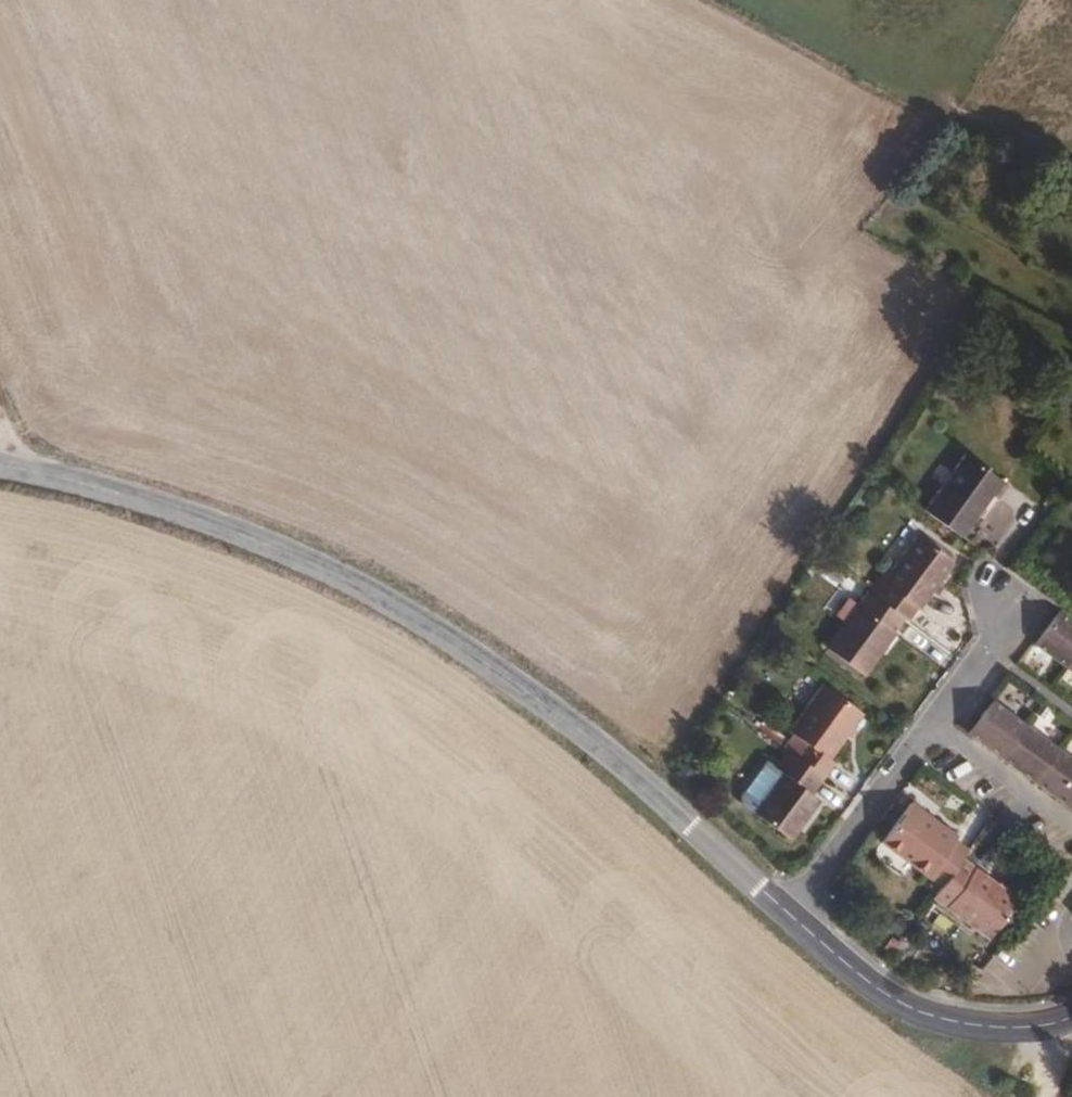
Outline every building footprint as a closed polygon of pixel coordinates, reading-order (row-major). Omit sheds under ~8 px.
[(1003,495),(1014,480),(970,449),(929,507),(967,535),(997,492),(1003,495)] [(925,601),(960,554),(924,528),(889,574),(925,601)] [(868,670),(910,611),(874,584),(830,643),(868,670)] [(1061,603),(1036,638),(1071,664),(1071,611),(1061,603)] [(832,757),(865,711),(826,682),(792,728),(809,741),(800,753),(829,774),(838,761),(832,757)] [(993,696),(970,729),(1071,803),(1071,753),(993,696)] [(821,797),(816,793),(829,774),(800,753),(792,747),(779,766),(787,771),(758,811),(793,837),(821,797)] [(970,846),(957,836),(929,817),(932,813),(914,800),(886,839),(944,882),(958,864),(970,846)] [(960,832),(932,813),(929,817),(957,836),(960,832)] [(993,935),(1020,897),(978,866),(972,874),(958,864),(944,882),(935,894),(993,935)]
